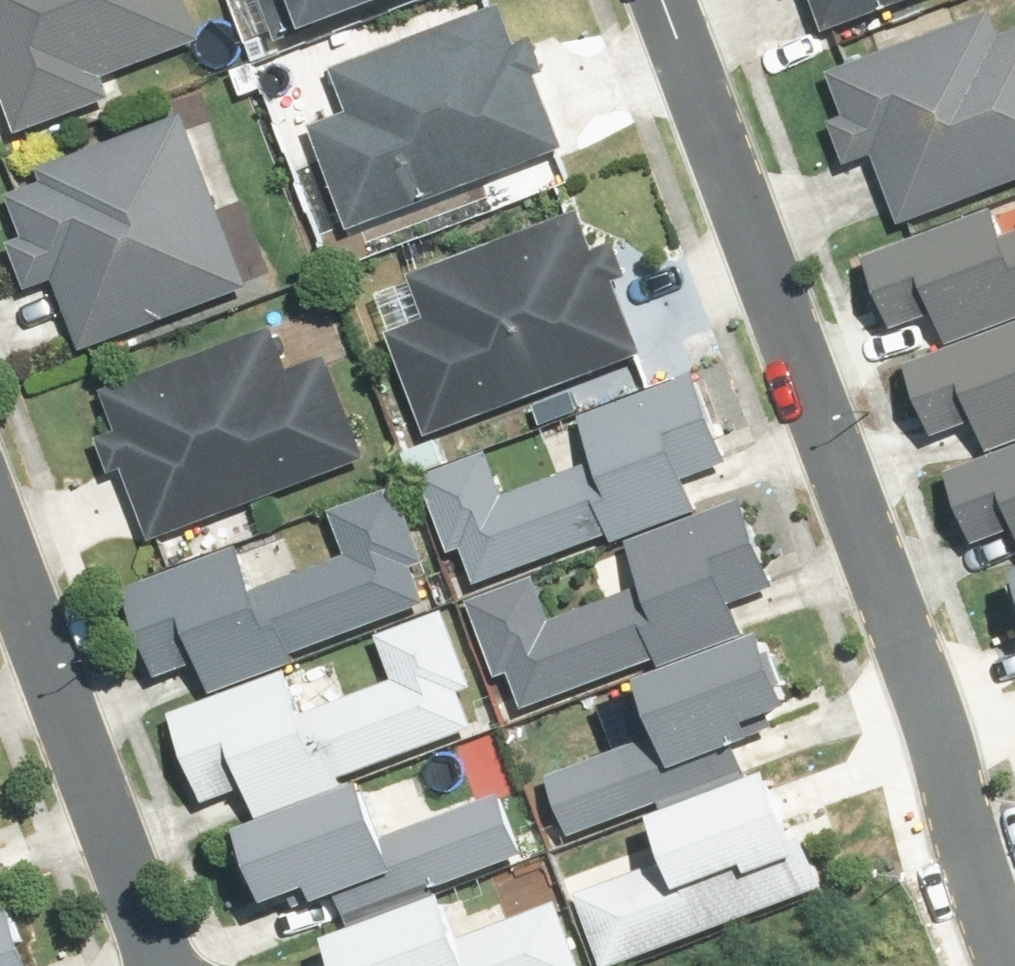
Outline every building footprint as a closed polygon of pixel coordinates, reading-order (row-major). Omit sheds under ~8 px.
[(26,137),(126,99),(119,83),(207,49),(188,0),(0,0),(0,70),(26,137)] [(311,39),(414,0),(295,0),(311,39)] [(837,32),(919,0),(825,0),(837,32)] [(515,6),(340,69),(357,115),(323,127),(357,224),(567,148),(515,6)] [(903,223),(1014,182),(1014,41),(1005,45),(995,19),(837,76),(852,120),(837,126),(853,171),(881,161),(903,223)] [(59,281),(86,351),(256,286),(191,118),(44,174),(50,189),(13,203),(28,242),(16,247),(33,291),(59,281)] [(850,245),(876,316),(920,301),(928,324),(894,336),(926,425),(974,408),(986,441),(948,454),(969,515),(1014,499),(1014,320),(1007,297),(1014,294),(1014,233),(1002,238),(988,197),(850,245)] [(428,320),(390,334),(429,436),(648,354),(621,283),(633,279),(622,248),(603,255),(585,209),(411,275),(428,320)] [(112,475),(133,467),(159,540),(376,462),(338,356),(300,369),(285,327),(109,391),(124,434),(100,443),(112,475)] [(421,477),(459,577),(735,471),(696,371),(595,410),(611,449),(517,485),(501,446),(421,477)] [(122,594),(161,694),(436,588),(397,488),(297,527),(312,566),(218,602),(203,563),(122,594)] [(470,599),(509,698),(784,592),(745,493),(645,531),(660,570),(566,607),(551,567),(470,599)] [(171,725),(210,825),(485,719),(447,619),(346,658),(361,697),(267,733),(252,694),(171,725)] [(548,773),(577,851),(763,783),(746,737),(778,725),(773,711),(801,700),(778,638),(604,703),(615,731),(593,740),(598,754),(548,773)] [(427,761),(241,830),(270,909),(321,890),(326,905),(349,897),(359,925),(533,860),(510,798),(481,809),(476,794),(443,806),(427,761)] [(834,889),(794,780),(673,823),(685,854),(595,887),(623,965),(834,889)] [(341,947),(347,965),(586,965),(562,902),(472,935),(461,903),(341,947)] [(12,905),(0,909),(0,965),(35,965),(12,905)]
